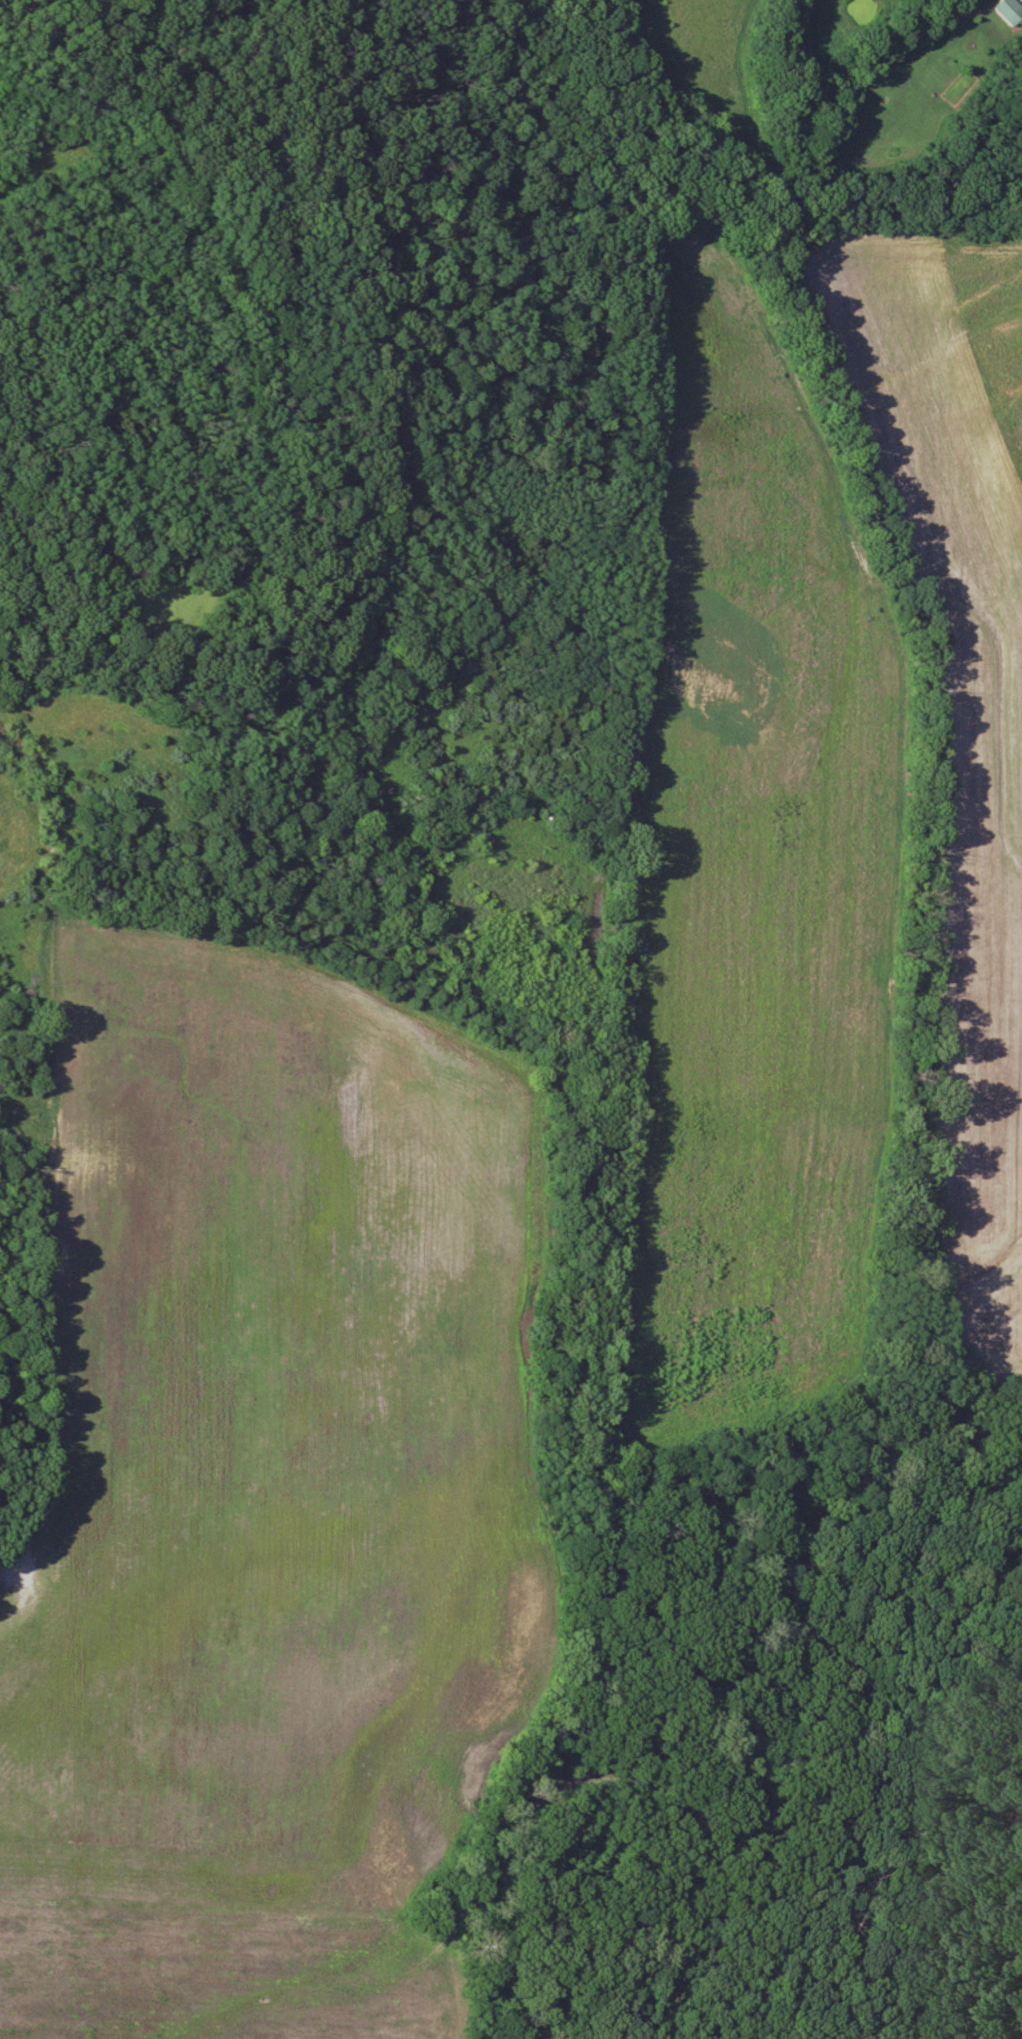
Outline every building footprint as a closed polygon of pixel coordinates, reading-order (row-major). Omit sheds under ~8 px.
[(1013,5),(1013,0),(999,0),(999,24),(1021,24),(1021,5),(1013,5)]
